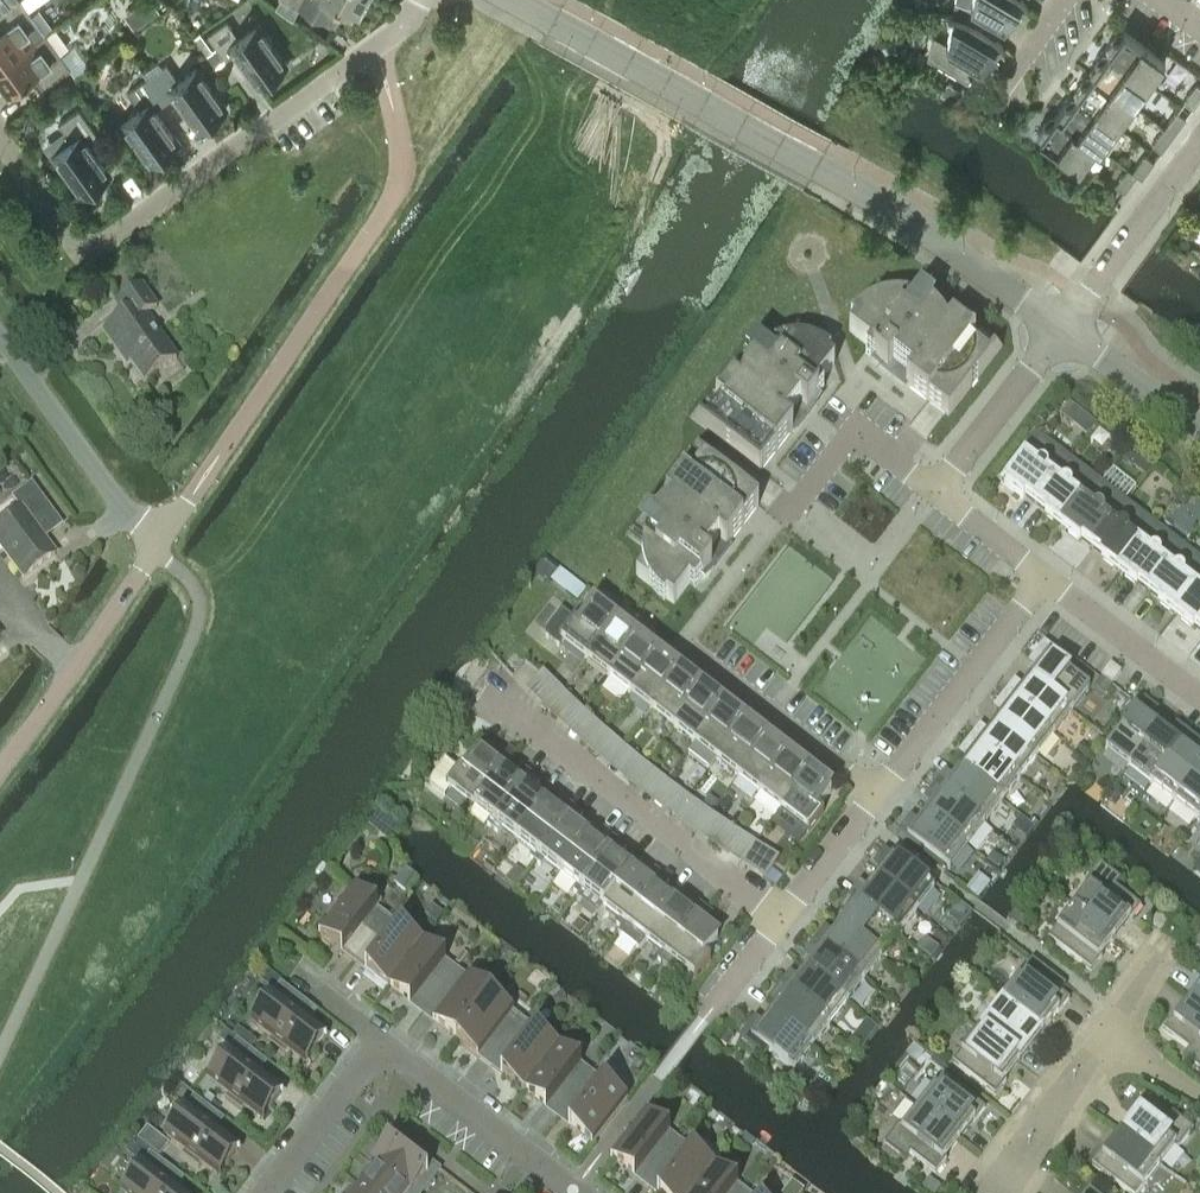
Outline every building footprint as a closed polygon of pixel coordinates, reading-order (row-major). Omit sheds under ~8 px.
[(45,32),(22,0),(16,0),(0,12),(0,27),(2,30),(0,31),(0,64),(45,32)] [(16,0),(0,0),(0,12),(16,0)] [(276,5),(293,17),(300,6),(310,11),(325,20),(334,3),(358,17),(366,3),(363,1),(364,0),(279,0),(276,5)] [(952,15),(952,16),(964,19),(979,26),(993,36),(994,38),(995,37),(1003,23),(1025,5),(1028,9),(1029,7),(1023,0),(955,0),(952,15)] [(964,19),(952,16),(952,15),(948,14),(947,15),(951,16),(946,44),(935,61),(968,81),(979,64),(1001,46),(1003,49),(1005,48),(995,37),(994,38),(993,36),(979,26),(964,19)] [(235,51),(260,85),(286,65),(256,24),(239,36),(227,20),(207,34),(225,58),(235,51)] [(1149,82),(1165,59),(1125,30),(1119,39),(1112,38),(1106,47),(1110,50),(1108,52),(1149,82)] [(70,68),(45,32),(0,64),(0,77),(2,80),(0,82),(0,84),(6,93),(33,74),(43,87),(70,68)] [(200,32),(194,36),(207,53),(213,49),(200,32)] [(213,49),(207,53),(216,65),(225,58),(216,46),(213,49)] [(1133,104),(1149,82),(1108,52),(1103,60),(1096,60),(1090,69),(1094,72),(1093,74),(1133,104)] [(147,77),(165,101),(175,94),(199,128),(226,109),(196,67),(178,80),(166,63),(147,77)] [(1117,126),(1133,104),(1093,74),(1087,82),(1081,82),(1074,91),(1078,94),(1077,96),(1117,126)] [(165,101),(147,77),(128,91),(140,107),(122,120),(152,162),(179,143),(154,109),(165,101)] [(1199,97),(1199,85),(1196,82),(1183,100),(1193,107),(1199,97)] [(1101,148),(1117,126),(1077,96),(1071,104),(1064,104),(1057,114),(1056,114),(1056,115),(1101,148)] [(77,185),(83,193),(110,174),(86,140),(96,133),(79,108),(59,122),(71,139),(53,152),(68,172),(66,173),(75,186),(77,185)] [(1164,127),(1174,134),(1186,116),(1177,109),(1164,127)] [(1101,148),(1056,115),(1050,122),(1044,122),(1037,131),(1041,134),(1039,137),(1080,167),(1096,145),(1101,148)] [(1174,134),(1164,127),(1152,144),(1161,151),(1174,134)] [(1142,177),(1154,160),(1145,153),(1132,170),(1137,173),(1137,174),(1142,177)] [(1124,191),(1137,174),(1137,173),(1132,170),(1127,167),(1115,184),(1124,191)] [(865,353),(922,398),(936,408),(948,418),(1001,350),(917,285),(905,301),(900,300),(886,301),(878,295),(849,332),(869,348),(865,353)] [(124,354),(144,383),(177,360),(147,317),(157,309),(142,288),(117,306),(126,319),(105,333),(121,356),(124,354)] [(728,448),(760,473),(824,389),(819,385),(834,365),(797,335),(790,344),(777,347),(772,349),(756,336),(691,420),(728,448)] [(1023,462),(1005,485),(1023,500),(1025,497),(1035,506),(1070,461),(1037,435),(1042,434),(1041,432),(1035,434),(1030,438),(1026,443),(1024,449),(1024,451),(1023,455),(1021,458),(1020,460),(1023,462)] [(636,576),(673,605),(689,584),(694,588),(759,505),(711,468),(691,452),(626,536),(642,548),(641,558),(642,567),(636,576)] [(1070,461),(1035,506),(1046,514),(1044,516),(1062,529),(1098,482),(1070,461)] [(1098,482),(1062,529),(1079,543),(1081,541),(1092,549),(1126,504),(1123,502),(1135,487),(1113,469),(1101,484),(1098,482)] [(41,537),(60,523),(32,484),(12,499),(21,511),(0,527),(0,546),(24,579),(55,556),(41,537)] [(1126,504),(1092,549),(1102,557),(1101,559),(1118,573),(1155,526),(1126,504)] [(1155,526),(1118,573),(1136,586),(1137,584),(1148,592),(1183,548),(1155,526)] [(1148,592),(1159,601),(1157,603),(1175,616),(1199,584),(1199,561),(1183,548),(1148,592)] [(1175,616),(1192,630),(1194,628),(1199,632),(1199,584),(1175,616)] [(587,662),(615,626),(592,608),(579,625),(561,610),(544,632),(545,638),(558,648),(563,643),(587,662)] [(608,678),(636,642),(615,626),(587,662),(608,678)] [(630,695),(658,659),(636,642),(608,678),(630,695)] [(1029,679),(1071,712),(1089,689),(1065,670),(1069,664),(1043,644),(1030,661),(1038,667),(1029,679)] [(651,711),(679,675),(658,659),(630,695),(651,711)] [(1111,685),(1121,672),(1110,665),(1101,677),(1111,685)] [(673,728),(701,692),(679,675),(651,711),(673,728)] [(1071,712),(1029,679),(1019,692),(1011,686),(1003,696),(1054,734),(1071,712)] [(541,704),(549,711),(561,696),(552,689),(541,704)] [(695,745),(723,709),(701,692),(673,728),(695,745)] [(570,702),(561,696),(549,711),(558,717),(570,702)] [(1036,757),(1054,734),(1003,696),(995,706),(1003,712),(994,725),(1036,757)] [(1105,750),(1129,768),(1161,726),(1149,717),(1155,709),(1144,700),(1105,750)] [(716,761),(744,725),(723,709),(695,745),(688,754),(709,770),(716,761)] [(744,725),(716,761),(738,778),(765,742),(744,725)] [(1036,757),(994,725),(985,737),(977,731),(969,741),(1019,780),(1036,757)] [(589,748),(601,732),(592,726),(580,741),(589,748)] [(1151,785),(1190,735),(1179,727),(1173,735),(1161,726),(1129,768),(1151,785)] [(601,732),(589,748),(598,754),(610,739),(601,732)] [(1174,803),(1199,769),(1199,756),(1194,751),(1199,743),(1190,735),(1151,785),(1174,803)] [(959,770),(1001,802),(1019,780),(969,741),(961,751),(969,757),(959,770)] [(787,758),(765,742),(738,778),(759,794),(787,758)] [(463,810),(469,815),(512,759),(504,753),(494,766),(479,755),(466,772),(461,767),(458,770),(445,760),(430,780),(431,785),(444,796),(450,790),(468,804),(463,810)] [(780,811),(808,775),(787,758),(759,794),(780,811)] [(486,824),(492,829),(533,776),(526,770),(516,783),(502,772),(512,759),(469,815),(474,808),(489,820),(486,824)] [(631,783),(643,768),(634,761),(622,776),(631,783)] [(643,768),(631,783),(640,790),(651,775),(643,768)] [(1199,815),(1199,769),(1174,803),(1196,820),(1199,815)] [(1001,802),(959,770),(950,782),(942,776),(934,786),(984,825),(1001,802)] [(808,775),(780,811),(809,833),(824,813),(818,809),(831,792),(808,775)] [(498,834),(501,829),(517,841),(545,805),(531,795),(541,782),(533,776),(492,829),(498,834)] [(924,815),(967,847),(984,825),(934,786),(926,796),(934,803),(924,815)] [(674,816),(686,801),(677,794),(665,809),(674,816)] [(686,801),(674,816),(683,823),(695,808),(686,801)] [(569,803),(558,816),(545,805),(517,841),(532,853),(529,857),(535,862),(576,809),(569,803)] [(584,815),(576,809),(535,862),(541,867),(544,863),(560,875),(588,839),(574,828),(584,815)] [(967,847),(924,815),(915,827),(907,821),(898,832),(948,871),(967,847)] [(718,847),(730,832),(721,825),(710,840),(718,847)] [(739,839),(730,832),(718,847),(727,854),(739,839)] [(602,849),(588,839),(560,875),(576,887),(573,891),(578,895),(579,896),(620,842),(612,836),(602,849)] [(631,872),(617,861),(627,848),(620,842),(579,896),(578,895),(576,899),(597,915),(603,907),(603,908),(631,872)] [(934,890),(893,858),(884,851),(875,862),(883,868),(874,881),(916,913),(934,890)] [(755,869),(765,877),(776,862),(767,854),(755,869)] [(1073,907),(1114,938),(1128,920),(1130,922),(1141,908),(1115,888),(1120,881),(1099,865),(1084,885),(1088,888),(1073,907)] [(393,884),(405,893),(417,878),(405,869),(393,884)] [(645,882),(631,872),(603,908),(619,920),(615,924),(621,928),(621,929),(662,875),(655,869),(645,882)] [(674,905),(660,894),(670,881),(662,875),(621,929),(621,928),(617,933),(639,950),(646,941),(674,905)] [(916,913),(874,881),(864,893),(856,887),(848,897),(898,936),(916,913)] [(331,921),(319,936),(354,962),(385,921),(374,912),(382,903),(358,885),(351,894),(339,910),(336,907),(327,918),(331,921)] [(839,926),(881,958),(898,936),(848,897),(840,908),(848,914),(839,926)] [(688,916),(674,905),(646,941),(661,953),(657,959),(663,964),(705,908),(698,902),(688,916)] [(1100,957),(1114,938),(1073,907),(1048,939),(1091,972),(1102,958),(1100,957)] [(713,914),(705,908),(663,964),(669,969),(673,962),(696,979),(711,960),(705,955),(718,939),(703,927),(713,914)] [(385,921),(354,962),(388,989),(390,986),(420,947),(385,921)] [(881,958),(839,926),(829,938),(821,932),(814,942),(864,981),(881,958)] [(864,981),(814,942),(806,952),(814,959),(804,971),(846,1003),(864,981)] [(420,947),(390,986),(424,1012),(456,971),(422,945),(420,947)] [(1026,967),(1002,999),(1043,1031),(1057,1013),(1058,1014),(1069,1000),(1060,993),(1065,986),(1032,960),(1026,967)] [(456,971),(424,1012),(458,1038),(488,999),(490,996),(456,971)] [(779,987),(829,1026),(846,1003),(804,971),(795,983),(787,977),(779,987)] [(506,975),(500,983),(507,988),(513,981),(506,975)] [(552,985),(544,997),(546,998),(558,990),(559,989),(553,984),(552,985)] [(1199,1008),(1199,986),(1189,1000),(1199,1008)] [(324,1037),(300,1019),(309,1007),(282,987),(253,1025),(271,1039),(268,1042),(285,1055),(288,1052),(304,1064),(324,1037)] [(811,1049),(829,1026),(779,987),(771,998),(779,1004),(769,1016),(811,1049)] [(458,1038),(456,1041),(490,1067),(521,1025),(488,999),(458,1038)] [(1002,999),(977,1031),(1018,1063),(1043,1031),(1002,999)] [(1189,1000),(1175,1018),(1173,1017),(1163,1031),(1188,1050),(1183,1057),(1199,1070),(1199,1008),(1189,1000)] [(793,1072),(811,1049),(769,1016),(760,1028),(752,1022),(739,1039),(765,1059),(769,1053),(793,1072)] [(521,1025),(490,1067),(524,1092),(526,1090),(555,1051),(521,1025)] [(233,1035),(251,1049),(257,1042),(239,1028),(238,1030),(234,1034),(233,1035)] [(977,1031),(952,1063),(995,1096),(1006,1082),(1004,1081),(1018,1063),(977,1031)] [(221,1040),(232,1049),(238,1041),(228,1032),(221,1040)] [(281,1094),(257,1075),(265,1064),(238,1043),(210,1081),(228,1095),(225,1099),(242,1112),(245,1108),(260,1120),(281,1094)] [(555,1051),(526,1090),(560,1116),(592,1075),(557,1048),(555,1051)] [(592,1075),(560,1116),(594,1143),(626,1101),(592,1075)] [(918,1109),(958,1140),(973,1122),(974,1123),(985,1109),(942,1076),(918,1109)] [(238,1150),(214,1132),(222,1120),(195,1100),(166,1137),(184,1152),(182,1155),(198,1169),(201,1165),(217,1177),(238,1150)] [(1132,1116),(1118,1134),(1159,1166),(1174,1147),(1178,1149),(1193,1129),(1172,1113),(1166,1120),(1141,1100),(1130,1114),(1132,1116)] [(958,1140),(918,1109),(903,1128),(899,1125),(884,1145),(905,1161),(910,1154),(935,1174),(946,1160),(944,1158),(958,1140)] [(613,1157),(648,1183),(680,1141),(646,1115),(613,1157)] [(1118,1134),(1104,1152),(1102,1151),(1091,1165),(1128,1192),(1138,1192),(1159,1166),(1118,1134)] [(660,1192),(695,1192),(715,1168),(680,1141),(648,1183),(660,1192)] [(371,1167),(374,1169),(375,1168),(407,1192),(422,1192),(426,1188),(439,1171),(416,1153),(415,1154),(417,1155),(411,1162),(393,1148),(389,1145),(371,1167)] [(170,1188),(179,1177),(152,1156),(124,1192),(176,1192),(170,1188)] [(359,1188),(365,1192),(407,1192),(375,1168),(374,1169),(359,1188)] [(714,1172),(716,1169),(715,1168),(695,1192),(742,1192),(714,1172)]
